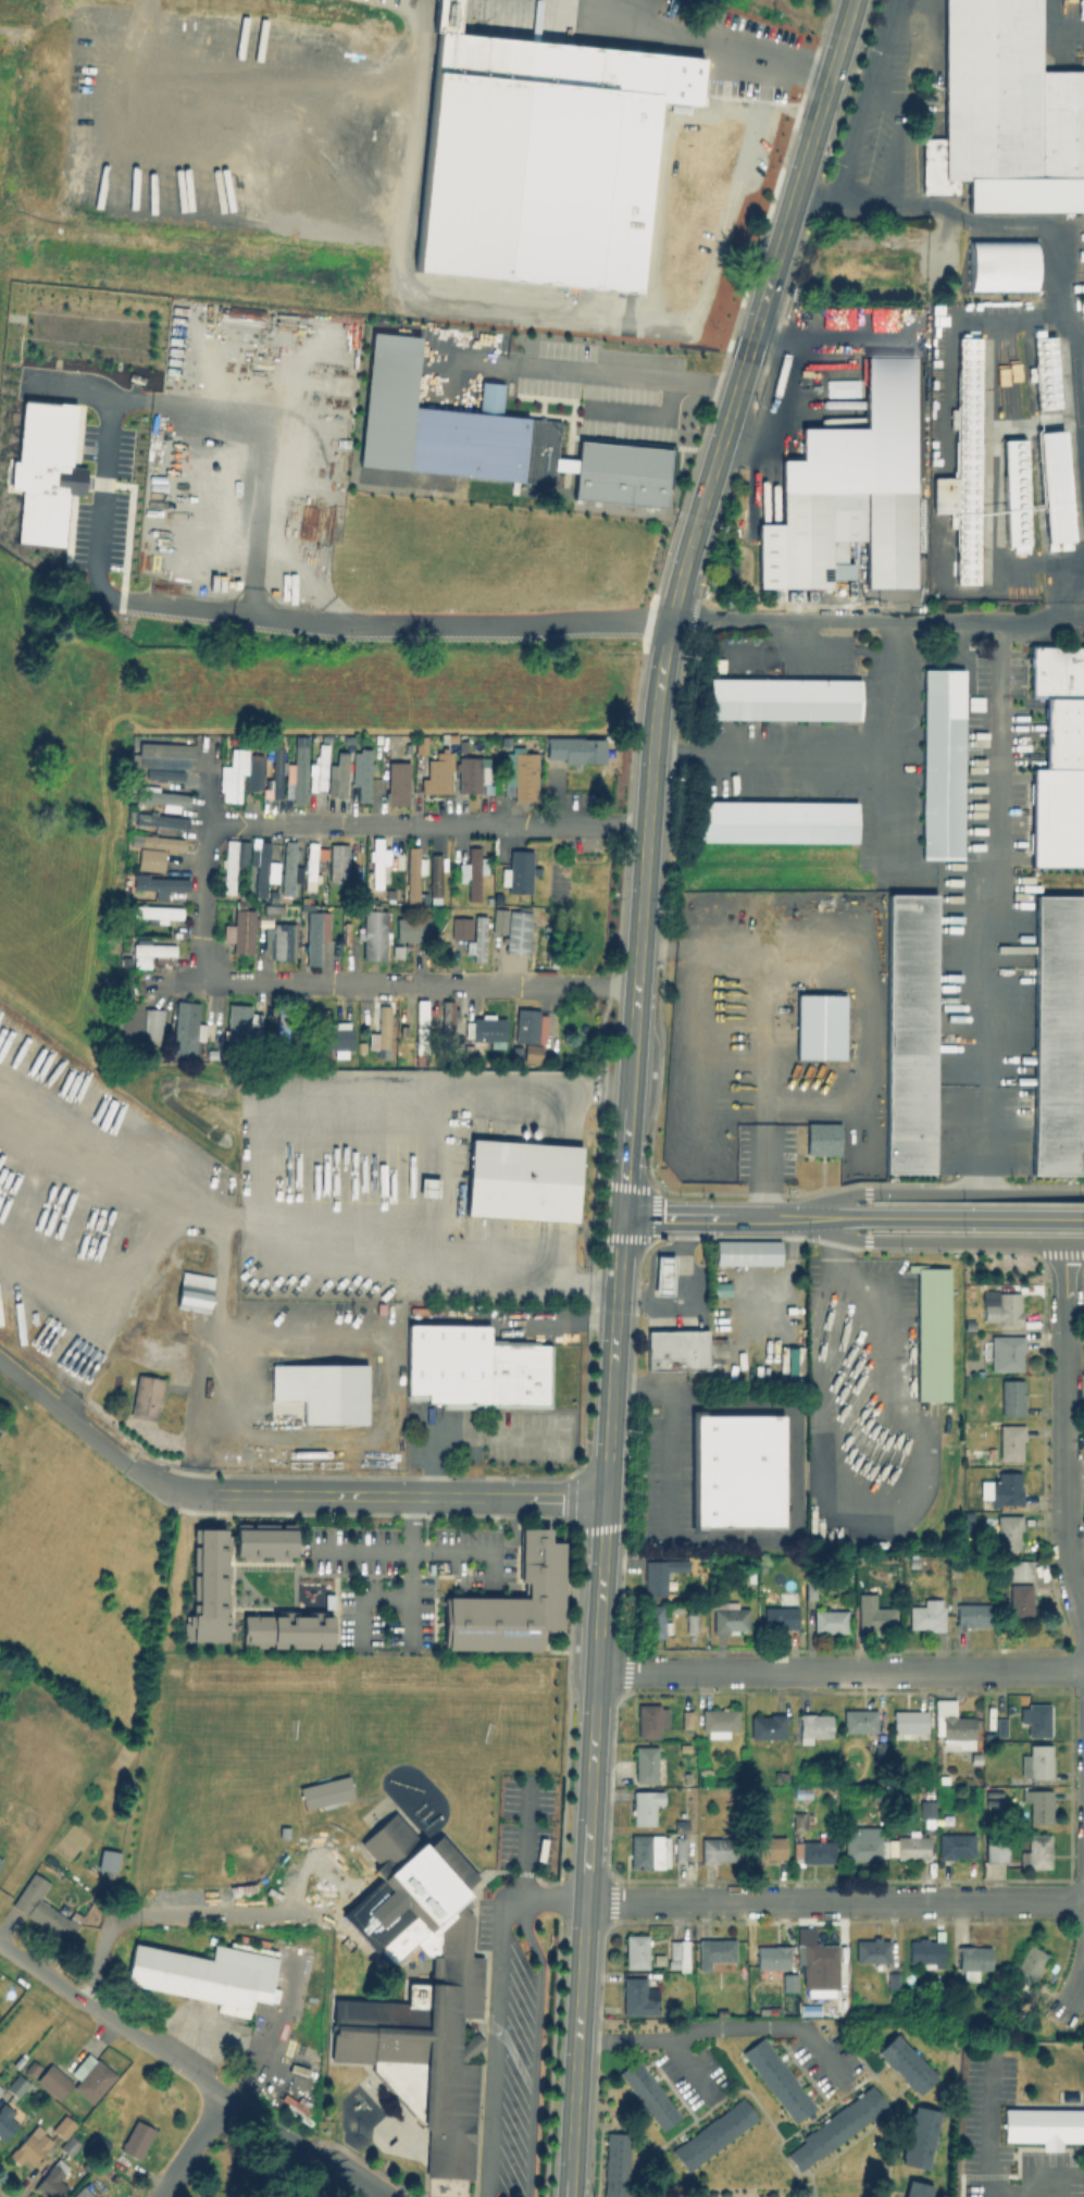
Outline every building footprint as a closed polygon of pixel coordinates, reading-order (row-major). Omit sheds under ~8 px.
[(638,294),(658,102),(697,105),(701,59),(456,34),(459,0),(435,0),(432,30),(437,30),(412,271),(638,294)] [(1046,71),(1083,71),(1083,179),(965,179),(947,179),(946,0),(1046,0),(1046,71)] [(965,179),(1083,179),(1083,210),(967,211),(965,179)] [(972,238),(975,238),(975,237),(982,237),(982,239),(987,239),(987,237),(992,237),(992,239),(999,239),(999,237),(1004,237),(1004,239),(1011,239),(1011,237),(1014,237),(1014,239),(1019,239),(1019,237),(1024,237),(1024,239),(1031,239),(1031,237),(1036,237),(1036,294),(1030,294),(1030,291),(1024,291),(1024,294),(1019,294),(1019,291),(1014,291),(1014,294),(1011,294),(1011,291),(1002,291),(1002,294),(997,294),(997,291),(992,291),(992,294),(987,294),(987,291),(981,291),(981,294),(975,294),(975,291),(971,291),(971,294),(965,294),(965,289),(967,289),(967,284),(965,284),(965,280),(967,280),(967,272),(965,272),(965,268),(967,268),(967,262),(965,262),(965,258),(968,258),(968,250),(965,250),(965,246),(968,246),(968,240),(965,240),(965,236),(972,236),(972,238)] [(940,274),(937,294),(931,293),(934,273),(940,274)] [(403,468),(357,462),(370,333),(418,337),(410,404),(403,468)] [(1055,334),(1060,405),(1036,407),(1034,377),(1029,378),(1027,367),(1034,365),(1032,335),(1055,334)] [(979,335),(976,582),(954,582),(954,526),(948,526),(948,510),(931,510),(931,475),(950,475),(950,470),(952,469),(952,439),(954,438),(954,404),(955,402),(956,335),(979,335)] [(911,492),(926,492),(926,522),(917,522),(917,517),(911,517),(911,585),(863,585),(863,538),(844,538),(844,561),(852,561),(852,576),(828,578),(828,586),(756,586),(756,522),(780,522),(780,460),(801,460),(800,429),(864,429),(864,356),(911,356),(911,492)] [(501,382),(498,413),(559,419),(551,483),(403,468),(410,404),(476,410),(479,380),(501,382)] [(70,466),(86,468),(83,495),(66,494),(62,546),(15,541),(21,489),(9,488),(12,460),(16,460),(22,399),(75,405),(70,466)] [(1070,537),(1070,547),(1047,548),(1046,541),(1045,541),(1035,430),(1061,427),(1071,537),(1070,537)] [(1025,512),(1026,551),(1012,551),(1012,543),(1005,543),(1001,437),(1012,437),(1020,512),(1025,512)] [(1025,512),(1020,512),(1012,437),(1023,437),(1025,512)] [(572,498),(578,439),(669,448),(662,507),(572,498)] [(1030,644),(1083,644),(1083,768),(1043,767),(1044,716),(1043,716),(1043,707),(1044,707),(1044,697),(1042,697),(1042,699),(1036,699),(1036,697),(1029,697),(1030,665),(1027,665),(1027,655),(1030,655),(1030,644)] [(962,668),(961,859),(921,858),(922,668),(962,668)] [(860,679),(860,719),(708,717),(709,678),(860,679)] [(332,734),(332,738),(327,738),(324,789),(314,789),(314,791),(307,790),(308,764),(316,764),(317,734),(317,733),(332,734)] [(456,734),(457,746),(447,746),(447,742),(446,742),(440,742),(439,734),(456,734)] [(307,735),(303,803),(291,802),(292,782),(285,782),(286,762),(292,762),(294,735),(307,735)] [(414,735),(425,735),(425,753),(413,753),(414,735)] [(545,736),(545,758),(562,758),(562,762),(582,764),(582,762),(603,762),(605,736),(545,736)] [(457,740),(466,740),(468,750),(457,752),(457,740)] [(192,745),(192,756),(140,754),(140,743),(192,745)] [(285,760),(285,768),(281,768),(279,797),(270,796),(272,746),(282,746),(281,760),(285,760)] [(247,749),(247,753),(262,754),(260,789),(250,787),(250,791),(244,791),(245,773),(240,773),(238,802),(227,802),(227,800),(221,800),(221,791),(217,791),(220,753),(228,754),(229,748),(247,749)] [(370,748),(367,800),(357,800),(359,748),(370,748)] [(348,752),(345,799),(333,798),(336,750),(348,752)] [(426,793),(449,793),(449,769),(451,769),(451,752),(435,752),(435,759),(425,759),(426,793)] [(513,802),(536,802),(535,753),(512,753),(513,802)] [(457,793),(479,793),(479,756),(458,756),(458,762),(453,762),(453,770),(457,770),(457,793)] [(411,795),(410,803),(408,803),(408,804),(387,804),(387,761),(408,761),(408,795),(411,795)] [(1043,767),(1083,768),(1083,870),(1032,869),(1033,767),(1043,767)] [(184,770),(183,780),(165,779),(165,781),(145,780),(146,768),(184,770)] [(190,794),(189,805),(178,804),(178,811),(162,810),(162,803),(136,799),(137,784),(158,786),(158,791),(190,794)] [(774,785),(774,800),(857,802),(856,842),(696,841),(697,800),(765,800),(765,785),(774,785)] [(188,818),(187,829),(178,828),(178,833),(161,832),(161,826),(135,823),(136,812),(188,818)] [(184,839),(183,849),(175,849),(175,853),(165,852),(165,848),(138,845),(139,833),(184,839)] [(279,866),(278,878),(271,877),(271,873),(266,873),(265,896),(253,895),(256,866),(249,865),(251,835),(259,835),(258,841),(269,841),(267,860),(273,860),(273,866),(279,866)] [(281,836),(279,860),(272,859),(273,835),(281,836)] [(389,848),(388,856),(381,856),(381,882),(371,882),(371,876),(369,876),(369,873),(366,873),(366,870),(371,870),(371,859),(369,859),(369,851),(371,851),(371,836),(382,837),(382,848),(389,848)] [(248,840),(247,865),(240,865),(240,868),(234,868),(233,893),(222,893),(222,883),(217,883),(219,874),(222,874),(223,866),(221,866),(221,858),(223,858),(224,839),(248,840)] [(299,848),(298,858),(294,858),(291,894),(281,893),(284,840),(295,841),(295,848),(299,848)] [(327,847),(326,858),(315,858),(313,881),(304,880),(307,842),(316,842),(316,847),(327,847)] [(350,851),(350,856),(347,856),(347,883),(327,882),(328,843),(347,844),(347,851),(350,851)] [(425,858),(425,873),(418,873),(418,902),(404,901),(406,846),(418,846),(418,858),(425,858)] [(164,849),(162,871),(137,868),(139,847),(164,849)] [(466,847),(478,847),(478,901),(466,901),(466,847)] [(509,849),(532,851),(531,867),(538,867),(537,876),(531,874),(529,893),(507,892),(509,849)] [(447,857),(447,870),(439,870),(440,903),(429,903),(428,854),(440,854),(440,857),(447,857)] [(187,878),(187,890),(167,889),(166,901),(154,901),(154,889),(134,889),(134,877),(187,878)] [(397,890),(396,902),(384,901),(385,889),(397,890)] [(276,890),(275,902),(267,902),(269,890),(276,890)] [(934,895),(931,1175),(883,1175),(886,894),(934,895)] [(1082,896),(1080,1175),(1032,1174),(1034,895),(1082,896)] [(283,905),(283,915),(277,915),(277,916),(262,916),(262,903),(277,903),(277,905),(283,905)] [(321,905),(321,911),(328,911),(328,940),(320,940),(319,965),(304,965),(307,911),(308,904),(313,904),(321,905)] [(182,907),(180,918),(171,918),(171,923),(155,923),(155,924),(147,924),(147,917),(130,916),(130,905),(182,907)] [(507,908),(506,931),(500,930),(500,924),(495,924),(496,920),(491,920),(493,906),(502,907),(502,908),(507,908)] [(257,917),(257,926),(252,926),(251,954),(230,953),(232,942),(225,942),(225,928),(233,928),(233,908),(253,909),(253,917),(257,917)] [(528,911),(528,945),(527,945),(527,955),(504,953),(508,909),(528,911)] [(386,910),(385,931),(389,931),(389,942),(385,942),(385,960),(362,960),(362,939),(356,939),(356,931),(357,931),(357,926),(362,926),(362,910),(386,910)] [(528,945),(528,911),(531,911),(529,930),(537,930),(536,946),(528,945)] [(485,916),(484,961),(472,960),(472,953),(465,953),(465,940),(473,941),(474,915),(485,916)] [(428,917),(428,940),(410,940),(410,946),(403,946),(403,940),(395,940),(395,917),(428,917)] [(471,917),(471,939),(451,938),(451,917),(471,917)] [(350,921),(349,944),(341,943),(342,921),(350,921)] [(294,923),(294,959),(272,959),(272,952),(262,952),(263,927),(272,927),(272,923),(294,923)] [(448,940),(436,941),(436,931),(448,931),(448,940)] [(150,940),(150,944),(175,944),(174,955),(166,955),(166,963),(155,963),(155,955),(150,955),(149,968),(134,968),(134,954),(132,954),(133,943),(138,943),(138,940),(150,940)] [(401,945),(401,957),(391,957),(391,944),(401,945)] [(129,956),(129,966),(121,965),(121,964),(119,964),(119,957),(121,957),(121,956),(129,956)] [(844,994),(845,1058),(797,1059),(796,995),(844,994)] [(426,1000),(426,1053),(414,1053),(415,1000),(426,1000)] [(456,1009),(456,1016),(452,1016),(452,1046),(440,1046),(440,1000),(452,1000),(452,1009),(456,1009)] [(204,1037),(202,1056),(192,1055),(192,1056),(170,1054),(175,1001),(198,1003),(196,1022),(204,1023),(202,1037),(204,1037)] [(162,1008),(160,1040),(157,1040),(157,1044),(146,1044),(146,1039),(144,1039),(144,1032),(139,1032),(138,1047),(117,1046),(119,1027),(115,1027),(116,1002),(140,1003),(140,1007),(162,1008)] [(261,1014),(260,1026),(248,1025),(247,1045),(224,1044),(227,1004),(250,1005),(249,1013),(261,1014)] [(288,1005),(286,1039),(274,1039),(276,1005),(288,1005)] [(393,1013),(393,1020),(388,1020),(387,1047),(376,1047),(376,1043),(370,1043),(371,1034),(376,1034),(377,1005),(389,1005),(388,1013),(393,1013)] [(528,1008),(528,1042),(514,1041),(516,1008),(528,1008)] [(528,1042),(528,1008),(538,1009),(538,1014),(547,1015),(545,1043),(528,1042)] [(494,1014),(494,1017),(504,1018),(503,1041),(502,1046),(485,1045),(485,1041),(471,1041),(471,1038),(463,1038),(464,1021),(471,1021),(471,1017),(481,1017),(481,1014),(494,1014)] [(348,1021),(348,1028),(351,1028),(351,1050),(346,1050),(345,1057),(332,1057),(332,1050),(320,1050),(320,1028),(329,1028),(331,1021),(348,1021)] [(528,1063),(528,1043),(541,1044),(540,1063),(540,1064),(528,1063)] [(473,1044),(473,1056),(462,1056),(462,1044),(473,1044)] [(521,1046),(522,1058),(511,1058),(511,1046),(521,1046)] [(840,1122),(839,1155),(807,1155),(808,1122),(840,1122)] [(575,1222),(464,1215),(469,1140),(581,1147),(575,1222)] [(781,1241),(780,1265),(714,1265),(715,1240),(781,1241)] [(652,1293),(670,1294),(672,1255),(655,1254),(652,1293)] [(949,1268),(949,1401),(917,1401),(917,1271),(908,1271),(908,1264),(926,1264),(926,1268),(949,1268)] [(209,1304),(207,1313),(175,1307),(182,1270),(213,1276),(209,1300),(211,1302),(209,1304)] [(730,1280),(730,1296),(709,1296),(709,1281),(730,1280)] [(1021,1309),(1021,1325),(1017,1325),(1017,1324),(998,1324),(998,1320),(984,1320),(983,1304),(982,1304),(982,1290),(998,1290),(998,1292),(1020,1292),(1020,1309),(1021,1309)] [(475,1405),(474,1407),(443,1406),(443,1402),(426,1402),(426,1399),(406,1399),(407,1324),(489,1325),(489,1338),(506,1338),(506,1340),(539,1340),(539,1343),(552,1343),(551,1406),(475,1405)] [(646,1330),(646,1370),(706,1369),(706,1329),(646,1330)] [(1024,1336),(1024,1352),(1022,1352),(1022,1370),(990,1370),(990,1357),(983,1357),(983,1341),(990,1341),(990,1336),(1024,1336)] [(725,1338),(726,1356),(710,1357),(709,1338),(725,1338)] [(796,1383),(797,1347),(784,1347),(783,1382),(796,1383)] [(366,1364),(365,1424),(302,1423),(302,1399),(271,1399),(272,1363),(366,1364)] [(163,1379),(161,1390),(160,1390),(152,1430),(127,1426),(137,1375),(163,1379)] [(1025,1391),(1025,1399),(1023,1399),(1023,1416),(1001,1416),(1001,1406),(996,1406),(996,1397),(1001,1397),(1001,1380),(1023,1380),(1023,1391),(1025,1391)] [(783,1414),(783,1526),(703,1527),(703,1531),(690,1531),(689,1407),(702,1407),(702,1415),(783,1414)] [(1024,1425),(1024,1441),(1022,1441),(1022,1461),(999,1461),(999,1425),(1024,1425)] [(1020,1472),(1020,1488),(1023,1488),(1023,1504),(1002,1504),(1002,1505),(992,1505),(992,1499),(980,1499),(980,1480),(990,1480),(990,1479),(998,1479),(998,1472),(1020,1472)] [(1022,1515),(1022,1531),(1020,1531),(1020,1550),(1014,1550),(1014,1555),(998,1555),(997,1516),(1022,1515)] [(246,1531),(250,1531),(250,1525),(275,1526),(275,1532),(279,1532),(279,1526),(292,1526),(292,1560),(286,1560),(286,1562),(267,1562),(267,1560),(258,1560),(258,1562),(238,1562),(238,1560),(232,1559),(232,1525),(246,1526),(246,1531)] [(561,1542),(560,1630),(537,1629),(537,1651),(445,1650),(445,1648),(441,1648),(441,1597),(525,1598),(525,1581),(519,1581),(519,1527),(548,1528),(547,1542),(561,1542)] [(227,1534),(227,1552),(222,1552),(222,1562),(227,1562),(226,1581),(222,1581),(222,1591),(226,1591),(226,1611),(222,1611),(222,1613),(229,1613),(229,1626),(225,1626),(225,1640),(190,1640),(190,1638),(182,1638),(182,1619),(184,1619),(184,1614),(190,1614),(190,1603),(195,1603),(195,1599),(190,1599),(190,1574),(195,1574),(195,1569),(190,1569),(190,1546),(195,1546),(195,1541),(190,1541),(190,1528),(198,1528),(198,1529),(222,1529),(222,1534),(227,1534)] [(919,1559),(918,1568),(908,1567),(908,1559),(919,1559)] [(688,1560),(688,1572),(666,1572),(666,1596),(644,1596),(645,1560),(688,1560)] [(1032,1561),(1033,1580),(1010,1580),(1009,1562),(1032,1561)] [(959,1563),(959,1577),(950,1577),(950,1563),(959,1563)] [(817,1581),(817,1600),(805,1600),(806,1581),(817,1581)] [(1032,1585),(1033,1618),(1010,1618),(1009,1585),(1032,1585)] [(333,1594),(333,1609),(323,1609),(324,1594),(333,1594)] [(872,1594),(872,1601),(875,1601),(875,1609),(895,1609),(895,1631),(858,1631),(858,1601),(862,1601),(862,1594),(872,1594)] [(980,1596),(979,1604),(989,1604),(988,1627),(956,1626),(957,1604),(960,1604),(960,1596),(980,1596)] [(793,1599),(793,1608),(797,1608),(797,1630),(763,1630),(763,1608),(785,1608),(785,1599),(793,1599)] [(942,1599),(942,1606),(944,1606),(945,1631),(929,1631),(929,1629),(909,1629),(909,1606),(924,1606),(924,1600),(942,1599)] [(748,1609),(748,1630),(737,1631),(737,1635),(727,1635),(727,1633),(712,1634),(712,1602),(737,1602),(737,1609),(748,1609)] [(681,1604),(681,1612),(677,1612),(677,1614),(672,1614),(672,1612),(669,1612),(669,1604),(681,1604)] [(663,1605),(664,1623),(671,1622),(671,1635),(664,1635),(664,1638),(639,1639),(638,1606),(663,1605)] [(271,1611),(271,1616),(277,1616),(277,1611),(296,1611),(296,1617),(306,1617),(306,1612),(325,1611),(325,1617),(329,1617),(331,1648),(317,1648),(317,1644),(313,1644),(313,1648),(288,1648),(288,1644),(284,1644),(284,1648),(271,1648),(271,1646),(241,1646),(241,1615),(250,1615),(250,1612),(257,1612),(257,1615),(264,1615),(264,1611),(271,1611)] [(847,1611),(847,1634),(814,1634),(814,1611),(847,1611)] [(696,1614),(696,1633),(684,1633),(684,1630),(682,1630),(682,1625),(686,1625),(686,1614),(696,1614)] [(974,1715),(973,1748),(958,1748),(958,1746),(942,1746),(943,1718),(940,1718),(940,1715),(935,1714),(935,1698),(956,1698),(955,1714),(957,1714),(957,1715),(974,1715)] [(668,1706),(668,1726),(659,1726),(659,1736),(637,1736),(637,1702),(659,1703),(659,1706),(668,1706)] [(1050,1702),(1050,1713),(1051,1713),(1051,1717),(1050,1717),(1050,1736),(1029,1736),(1029,1721),(1021,1721),(1021,1706),(1029,1706),(1029,1702),(1050,1702)] [(725,1706),(725,1708),(738,1708),(738,1729),(701,1730),(701,1708),(721,1708),(721,1706),(725,1706)] [(691,1709),(691,1727),(682,1727),(681,1710),(691,1709)] [(876,1709),(876,1730),(844,1730),(844,1709),(876,1709)] [(926,1709),(926,1737),(893,1737),(893,1709),(926,1709)] [(785,1712),(786,1737),(750,1737),(750,1715),(770,1714),(770,1712),(785,1712)] [(831,1713),(831,1735),(811,1735),(811,1742),(799,1742),(799,1716),(798,1716),(798,1712),(813,1712),(813,1713),(831,1713)] [(1006,1716),(1006,1735),(996,1735),(996,1716),(1006,1716)] [(885,1740),(886,1759),(875,1759),(875,1741),(885,1740)] [(1051,1743),(1051,1778),(1031,1778),(1031,1776),(1021,1776),(1021,1753),(1030,1753),(1030,1743),(1051,1743)] [(657,1745),(657,1782),(635,1782),(635,1745),(657,1745)] [(981,1752),(981,1763),(970,1762),(971,1752),(981,1752)] [(787,1771),(787,1779),(774,1779),(774,1771),(787,1771)] [(302,1809),(352,1798),(348,1776),(298,1786),(302,1809)] [(810,1787),(811,1797),(794,1797),(794,1787),(810,1787)] [(883,1788),(883,1800),(871,1800),(872,1788),(883,1788)] [(663,1789),(663,1802),(655,1802),(655,1824),(633,1824),(633,1813),(631,1813),(631,1808),(633,1808),(633,1789),(663,1789)] [(1052,1789),(1052,1823),(1030,1823),(1030,1789),(1052,1789)] [(935,1799),(934,1826),(924,1826),(924,1817),(919,1817),(919,1799),(935,1799)] [(806,1811),(806,1829),(793,1829),(793,1811),(806,1811)] [(433,1959),(428,1959),(419,1949),(433,1937),(375,1873),(379,1869),(360,1846),(396,1814),(425,1847),(428,1845),(431,1848),(443,1838),(481,1881),(469,1890),(476,1898),(469,1904),(472,1908),(466,1912),(468,1913),(473,1920),(472,1960),(483,1961),(481,2021),(463,2020),(462,2048),(475,2036),(485,2046),(465,2066),(477,2068),(474,2181),(427,2179),(428,2132),(373,2073),(373,2063),(333,2061),(335,2003),(432,2006),(433,1959)] [(687,1820),(687,1828),(675,1828),(675,1820),(687,1820)] [(887,1839),(887,1855),(882,1855),(881,1860),(844,1859),(845,1825),(881,1825),(881,1839),(887,1839)] [(278,1841),(278,1829),(289,1829),(289,1841),(278,1841)] [(924,1832),(924,1835),(929,1835),(929,1854),(931,1854),(931,1859),(913,1859),(913,1858),(897,1858),(897,1835),(908,1835),(908,1829),(918,1829),(918,1832),(924,1832)] [(310,1837),(321,1887),(344,1882),(332,1832),(310,1837)] [(974,1833),(974,1859),(938,1859),(938,1833),(974,1833)] [(669,1836),(669,1865),(662,1865),(662,1866),(651,1866),(651,1869),(644,1869),(644,1867),(631,1867),(631,1834),(662,1834),(662,1836),(669,1836)] [(1050,1834),(1050,1866),(1020,1866),(1020,1850),(1027,1850),(1027,1834),(1050,1834)] [(685,1836),(685,1861),(675,1861),(674,1836),(685,1836)] [(737,1836),(737,1860),(718,1860),(718,1862),(701,1862),(701,1836),(737,1836)] [(785,1836),(785,1858),(751,1858),(751,1836),(785,1836)] [(1008,1836),(1008,1861),(986,1861),(985,1836),(1008,1836)] [(835,1839),(835,1862),(802,1862),(802,1865),(793,1865),(794,1840),(801,1841),(801,1839),(835,1839)] [(118,1852),(99,1848),(96,1869),(115,1872),(118,1852)] [(77,1925),(67,1940),(58,1933),(55,1936),(34,1921),(35,1921),(25,1914),(26,1913),(11,1903),(34,1871),(49,1882),(38,1898),(67,1917),(67,1919),(77,1925)] [(838,1944),(838,1989),(803,1989),(802,1971),(797,1971),(797,1944),(802,1944),(802,1926),(814,1926),(814,1941),(819,1941),(819,1944),(838,1944)] [(943,1929),(943,1939),(944,1939),(944,1966),(922,1966),(922,1962),(909,1962),(909,1939),(919,1939),(919,1937),(927,1937),(927,1939),(935,1939),(935,1929),(943,1929)] [(650,1938),(650,1944),(647,1944),(647,1968),(625,1968),(625,1934),(647,1934),(647,1938),(650,1938)] [(266,1941),(265,1949),(277,1951),(270,1988),(277,1989),(275,2003),(252,1998),(250,2010),(248,2009),(247,2019),(215,2011),(217,2002),(125,1983),(134,1942),(211,1960),(214,1945),(228,1947),(229,1941),(235,1942),(237,1935),(266,1941)] [(881,1936),(881,1939),(889,1939),(889,1962),(856,1961),(857,1939),(873,1939),(873,1936),(881,1936)] [(735,1938),(735,1960),(710,1960),(710,1970),(698,1970),(698,1938),(735,1938)] [(688,1939),(688,1970),(666,1970),(666,1959),(670,1959),(670,1939),(680,1939),(688,1939)] [(980,1941),(980,1946),(990,1946),(990,1969),(977,1969),(977,1979),(961,1979),(961,1969),(959,1969),(959,1949),(957,1949),(957,1945),(969,1945),(969,1941),(980,1941)] [(1048,1953),(1032,1984),(1012,1973),(1030,1942),(1048,1953)] [(790,1945),(790,1949),(788,1949),(788,1968),(757,1968),(757,1946),(774,1945),(790,1945)] [(797,1972),(797,1990),(782,1990),(782,1972),(797,1972)] [(899,1972),(899,1990),(888,1990),(888,1972),(899,1972)] [(658,1999),(658,2013),(623,2013),(623,1976),(645,1976),(645,1987),(657,1987),(657,1999),(658,1999)] [(899,2032),(904,2036),(901,2038),(911,2049),(914,2046),(919,2050),(915,2053),(937,2075),(919,2094),(913,2088),(912,2089),(900,2077),(901,2076),(894,2069),(893,2070),(880,2057),(882,2056),(876,2051),(895,2033),(897,2034),(899,2032)] [(769,2046),(782,2063),(783,2062),(796,2080),(795,2081),(807,2097),(808,2096),(815,2107),(795,2122),(742,2051),(762,2036),(770,2046),(769,2046)] [(87,2052),(96,2059),(97,2058),(116,2074),(92,2103),(72,2087),(79,2078),(75,2075),(72,2081),(73,2082),(59,2099),(55,2096),(54,2098),(37,2083),(38,2082),(36,2080),(50,2062),(54,2065),(58,2061),(71,2072),(87,2052)] [(984,2071),(975,2072),(975,2052),(983,2052),(984,2071)] [(643,2068),(651,2078),(652,2078),(665,2096),(664,2096),(672,2107),(673,2106),(681,2115),(661,2130),(619,2072),(637,2058),(644,2068),(643,2068)] [(41,2066),(33,2076),(32,2075),(30,2076),(25,2072),(26,2070),(24,2069),(33,2059),(41,2066)] [(29,2082),(17,2097),(5,2087),(17,2072),(29,2082)] [(871,2083),(887,2106),(798,2171),(785,2153),(803,2140),(801,2137),(810,2130),(811,2131),(828,2118),(827,2117),(845,2103),(845,2105),(860,2094),(859,2092),(871,2083)] [(742,2096),(757,2118),(687,2171),(671,2149),(681,2143),(682,2143),(698,2130),(698,2128),(714,2115),(715,2118),(733,2105),(732,2103),(742,2096)] [(4,2140),(0,2137),(0,2105),(2,2101),(14,2111),(10,2117),(18,2123),(4,2140)] [(940,2110),(935,2133),(939,2134),(938,2140),(934,2139),(934,2142),(937,2142),(935,2148),(932,2147),(929,2161),(933,2162),(931,2168),(927,2168),(926,2169),(901,2163),(904,2156),(901,2156),(906,2137),(908,2137),(909,2128),(908,2127),(911,2111),(913,2111),(914,2105),(940,2110)] [(1005,2108),(1083,2109),(1083,2141),(1062,2140),(1062,2149),(1042,2149),(1042,2140),(1004,2139),(1005,2108)] [(77,2124),(64,2139),(52,2128),(65,2113),(77,2124)] [(155,2128),(146,2149),(147,2149),(142,2157),(141,2157),(140,2159),(121,2149),(122,2145),(123,2140),(124,2140),(136,2119),(155,2128)] [(51,2140),(46,2147),(47,2148),(33,2165),(24,2158),(18,2164),(8,2155),(14,2147),(15,2148),(37,2123),(45,2131),(42,2133),(51,2140)] [(111,2143),(100,2156),(86,2144),(97,2131),(111,2143)] [(631,2133),(627,2196),(602,2196),(602,2192),(603,2193),(605,2177),(603,2177),(605,2157),(606,2157),(607,2143),(606,2143),(607,2131),(631,2133)] [(82,2143),(71,2156),(59,2146),(71,2133),(82,2143)] [(67,2185),(57,2196),(46,2196),(45,2196),(43,2196),(40,2194),(40,2193),(35,2187),(48,2172),(46,2171),(53,2162),(54,2163),(57,2160),(65,2168),(63,2171),(64,2172),(59,2179),(67,2185)] [(933,2185),(930,2196),(903,2196),(908,2179),(933,2185)] [(83,2184),(96,2196),(71,2196),(83,2184)]
